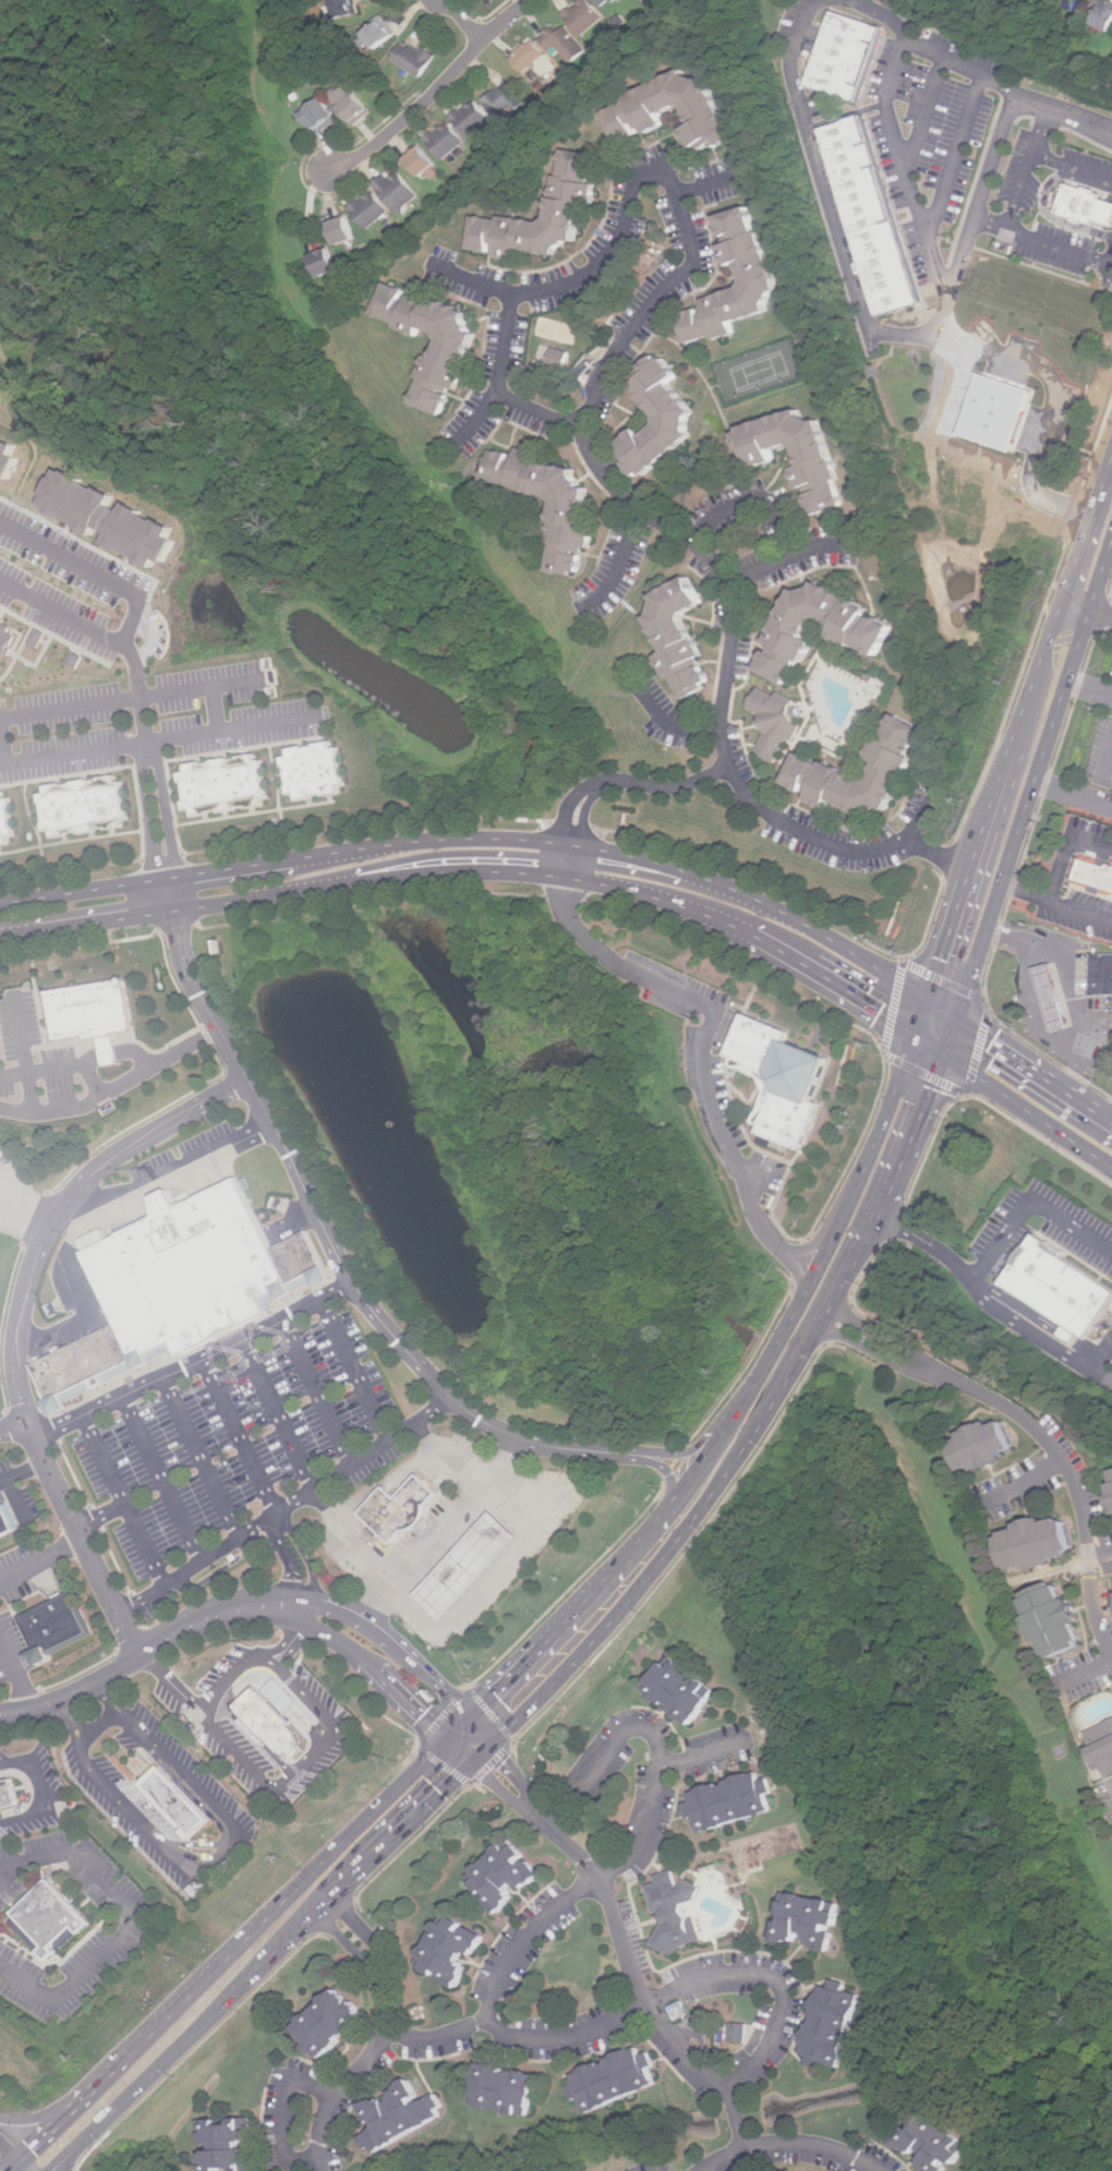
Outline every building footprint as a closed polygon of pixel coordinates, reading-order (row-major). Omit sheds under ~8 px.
[(337,20),(361,15),(358,0),(334,0),(337,20)] [(605,16),(589,0),(582,0),(566,16),(585,36),(605,16)] [(1110,8),(1101,3),(1092,23),(1111,31),(1111,2),(1110,8)] [(837,5),(815,76),(868,93),(891,22),(837,5)] [(377,49),(398,35),(387,20),(360,38),(366,47),(373,43),(377,49)] [(553,52),(560,47),(573,63),(588,51),(564,22),(542,39),(553,52)] [(394,58),(421,79),(436,58),(409,38),(394,58)] [(547,55),(532,39),(512,59),(528,73),(547,55)] [(711,73),(697,79),(693,71),(607,105),(621,144),(672,124),(667,113),(688,105),(696,125),(688,129),(698,153),(736,138),(711,73)] [(522,99),(505,82),(485,102),(503,119),(522,99)] [(348,83),(329,98),(347,119),(365,104),(348,83)] [(316,129),(322,124),(326,131),(341,119),(325,98),(304,114),(316,129)] [(493,119),(474,98),(454,117),(472,137),(493,119)] [(831,120),(862,226),(907,212),(877,107),(831,120)] [(467,141),(448,120),(427,138),(446,159),(467,141)] [(439,162),(423,145),(409,159),(425,176),(439,162)] [(475,214),(471,252),(522,257),(522,250),(566,255),(567,241),(581,243),(585,203),(596,204),(599,183),(595,182),(599,153),(560,148),(553,222),(475,214)] [(391,178),(389,174),(377,181),(397,212),(420,197),(403,171),(391,178)] [(1063,208),(1099,219),(1101,214),(1111,217),(1111,194),(1108,193),(1110,188),(1073,177),(1063,208)] [(391,210),(373,189),(352,206),(370,229),(391,210)] [(779,292),(762,206),(721,215),(732,267),(744,265),(748,289),(705,298),(708,307),(685,313),(690,343),(740,334),(737,321),(777,313),(773,293),(779,292)] [(862,226),(889,311),(932,297),(907,212),(862,226)] [(333,222),(340,245),(359,239),(351,216),(333,222)] [(326,277),(342,268),(333,246),(315,255),(326,277)] [(413,405),(451,417),(478,331),(470,329),(475,310),(385,282),(375,317),(422,333),(424,327),(445,334),(438,358),(428,354),(413,405)] [(551,364),(564,370),(570,353),(557,349),(551,364)] [(700,437),(690,423),(700,414),(676,383),(684,377),(668,357),(634,382),(666,423),(648,436),(641,429),(619,445),(644,479),(700,437)] [(958,434),(1012,450),(1029,390),(975,375),(958,434)] [(823,415),(805,421),(802,412),(740,430),(751,471),(779,462),(776,451),(798,445),(805,467),(798,468),(812,516),(848,505),(823,415)] [(4,477),(0,485),(0,435),(21,445),(16,454),(23,458),(12,480),(4,477)] [(559,496),(549,569),(582,575),(585,552),(593,553),(596,528),(588,527),(593,489),(581,486),(583,469),(542,463),(544,451),(521,448),(521,454),(491,449),(486,485),(559,496)] [(165,571),(107,541),(111,532),(100,527),(95,536),(38,506),(60,466),(118,496),(113,505),(124,511),(129,504),(185,533),(165,571)] [(689,700),(720,684),(704,658),(708,655),(685,615),(704,603),(689,577),(652,599),(661,613),(650,619),(669,655),(665,658),(689,700)] [(793,683),(815,639),(811,637),(821,619),(839,628),(834,639),(882,664),(901,627),(822,587),(819,593),(800,583),(758,665),(793,683)] [(7,658),(17,637),(9,632),(12,627),(3,623),(5,620),(0,618),(0,654),(7,658)] [(38,628),(29,643),(39,649),(48,634),(38,628)] [(73,651),(65,664),(77,670),(84,656),(73,651)] [(756,752),(782,765),(808,709),(762,686),(751,709),(772,717),(756,752)] [(931,731),(895,714),(875,760),(882,763),(873,784),(802,752),(787,787),(834,808),(836,803),(873,819),(878,809),(893,816),(931,731)] [(331,741),(290,748),(291,756),(285,757),(290,794),(298,793),(299,800),(342,793),(341,785),(347,784),(341,747),(333,748),(331,741)] [(257,753),(185,763),(186,772),(182,773),(188,809),(195,808),(195,815),(264,805),(263,798),(271,797),(265,758),(258,759),(257,753)] [(118,774),(46,785),(47,794),(43,795),(48,831),(55,830),(56,836),(123,827),(122,820),(131,819),(125,780),(119,781),(118,774)] [(0,791),(0,844),(10,843),(9,836),(16,835),(11,796),(4,797),(3,791),(0,791)] [(1083,854),(1074,882),(1111,895),(1111,863),(1083,854)] [(1096,950),(1111,951),(1111,993),(1093,992),(1096,950)] [(1051,963),(1069,1027),(1054,1032),(1036,967),(1051,963)] [(130,978),(52,989),(60,1041),(137,1030),(130,978)] [(751,1010),(801,1030),(799,1036),(842,1053),(822,1101),(829,1105),(809,1148),(770,1132),(770,1126),(762,1123),(776,1093),(772,1080),(738,1065),(740,1060),(732,1057),(751,1010)] [(292,1286),(267,1299),(275,1314),(184,1356),(178,1343),(137,1362),(118,1324),(83,1255),(158,1217),(156,1197),(171,1190),(180,1208),(240,1179),(275,1250),(292,1286)] [(292,1286),(330,1267),(311,1231),(275,1250),(292,1286)] [(1006,1283),(1092,1340),(1111,1310),(1111,1284),(1038,1235),(1006,1283)] [(137,1362),(118,1324),(33,1367),(50,1402),(137,1362)] [(1074,1342),(1079,1334),(1067,1326),(1061,1334),(1074,1342)] [(962,1432),(965,1438),(955,1442),(966,1473),(1019,1455),(1006,1416),(962,1432)] [(361,1515),(394,1544),(408,1530),(416,1529),(423,1525),(428,1518),(428,1508),(440,1494),(420,1476),(398,1499),(386,1487),(361,1515)] [(17,1530),(7,1506),(0,1509),(0,1538),(17,1530)] [(419,1596),(445,1620),(521,1536),(494,1512),(419,1596)] [(1012,1572),(1079,1557),(1069,1515),(1002,1529),(1012,1572)] [(1065,1579),(1025,1594),(1050,1659),(1090,1643),(1065,1579)] [(21,1617),(41,1661),(97,1633),(76,1591),(21,1617)] [(673,1654),(646,1688),(696,1725),(722,1692),(673,1654)] [(240,1713),(278,1751),(293,1758),(303,1746),(301,1734),(262,1692),(240,1713)] [(1087,1730),(1107,1777),(1111,1775),(1111,1720),(1087,1730)] [(161,1764),(216,1821),(193,1844),(138,1787),(161,1764)] [(778,1812),(770,1780),(764,1781),(762,1773),(692,1792),(696,1800),(688,1802),(692,1820),(699,1818),(702,1832),(778,1812)] [(21,1802),(16,1780),(0,1783),(0,1807),(21,1802)] [(520,1843),(513,1848),(509,1843),(470,1875),(503,1914),(548,1875),(520,1843)] [(673,1869),(654,1874),(656,1881),(645,1884),(653,1913),(660,1910),(663,1923),(661,1923),(651,1943),(675,1955),(679,1946),(699,1939),(692,1915),(685,1917),(681,1902),(693,1899),(700,1886),(685,1877),(680,1883),(676,1884),(673,1869)] [(14,1914),(17,1918),(11,1925),(38,1953),(43,1950),(51,1959),(90,1922),(51,1880),(14,1914)] [(836,1951),(845,1902),(787,1891),(778,1940),(836,1951)] [(420,1965),(464,1988),(491,1934),(445,1913),(420,1965)] [(825,1985),(803,2060),(846,2072),(869,1991),(835,1981),(834,1987),(825,1985)] [(324,2060),(371,2021),(342,1987),(295,2026),(324,2060)] [(747,2023),(729,2023),(729,2040),(747,2041),(747,2023)] [(663,2085),(650,2053),(645,2055),(642,2048),(570,2076),(587,2116),(663,2085)] [(474,2104),(534,2116),(542,2074),(482,2063),(474,2104)] [(365,2106),(377,2131),(364,2136),(373,2155),(451,2118),(440,2095),(426,2102),(415,2080),(365,2106)] [(934,2107),(899,2139),(929,2170),(951,2170),(975,2149),(934,2107)] [(254,2118),(203,2120),(205,2170),(256,2170),(254,2118)]
